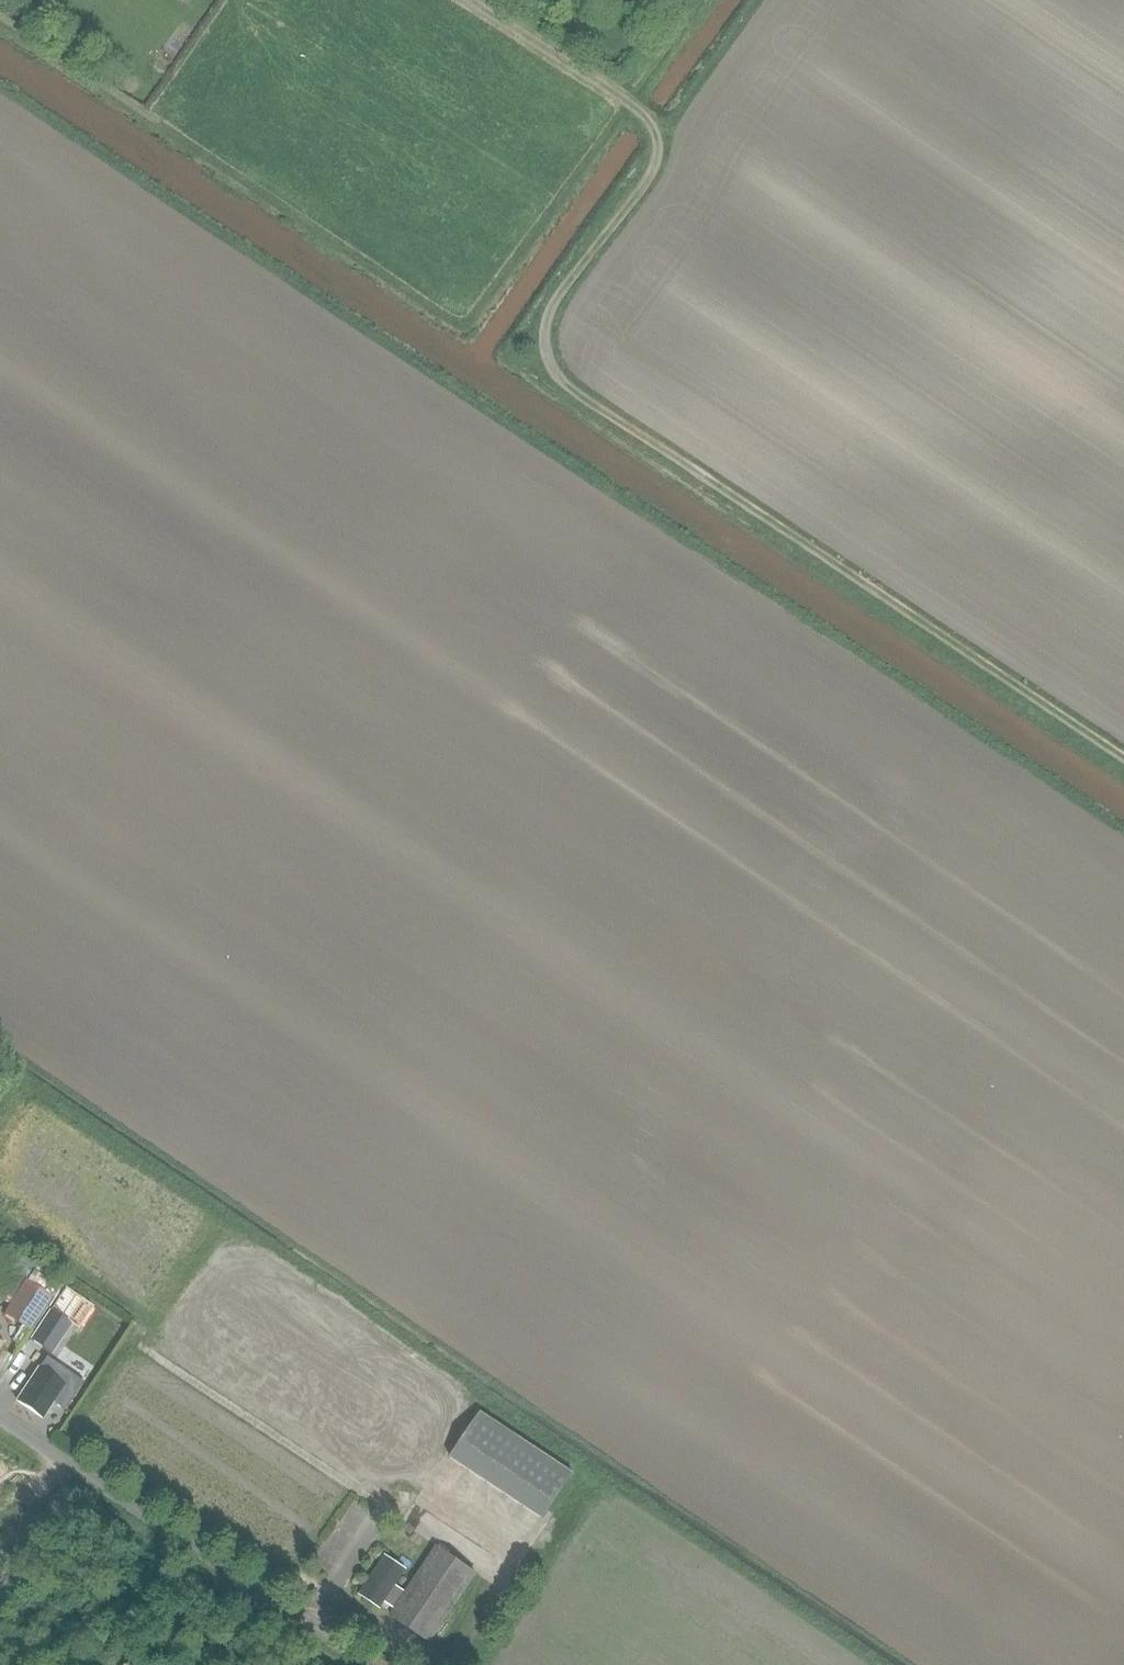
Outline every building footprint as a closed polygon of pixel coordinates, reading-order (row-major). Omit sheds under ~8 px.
[(5,1244),(0,1250),(0,1296),(12,1304),(7,1313),(27,1327),(58,1280),(5,1244)] [(49,1309),(29,1338),(51,1354),(71,1325),(49,1309)] [(20,1397),(45,1414),(67,1382),(55,1374),(60,1365),(47,1357),(42,1365),(41,1365),(20,1397)] [(574,1474),(480,1412),(450,1459),(543,1521),(574,1474)] [(380,1607),(383,1603),(392,1609),(387,1615),(428,1643),(474,1576),(434,1548),(403,1592),(395,1586),(405,1571),(383,1557),(359,1595),(380,1607)]
